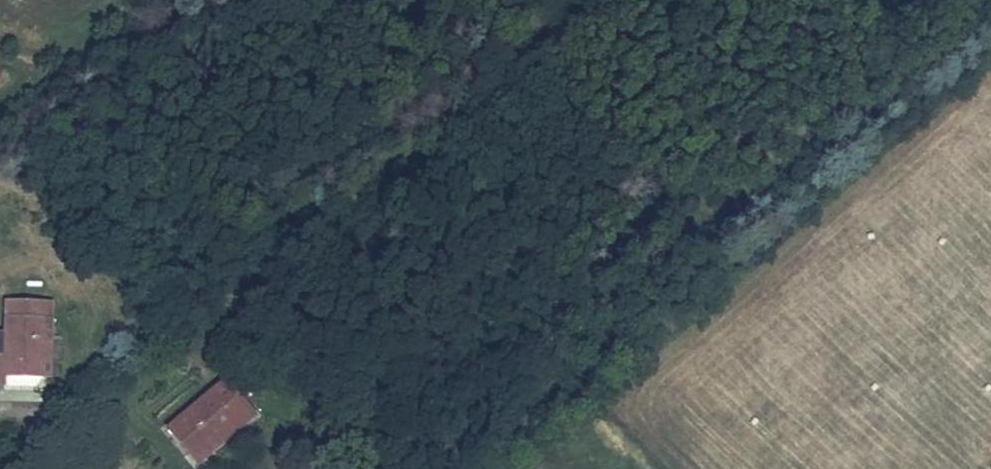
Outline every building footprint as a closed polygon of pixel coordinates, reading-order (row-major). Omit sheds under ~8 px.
[(5,304),(3,359),(0,359),(0,392),(6,392),(6,382),(50,383),(52,305),(5,304)] [(218,385),(166,431),(197,467),(250,420),(218,385)]
